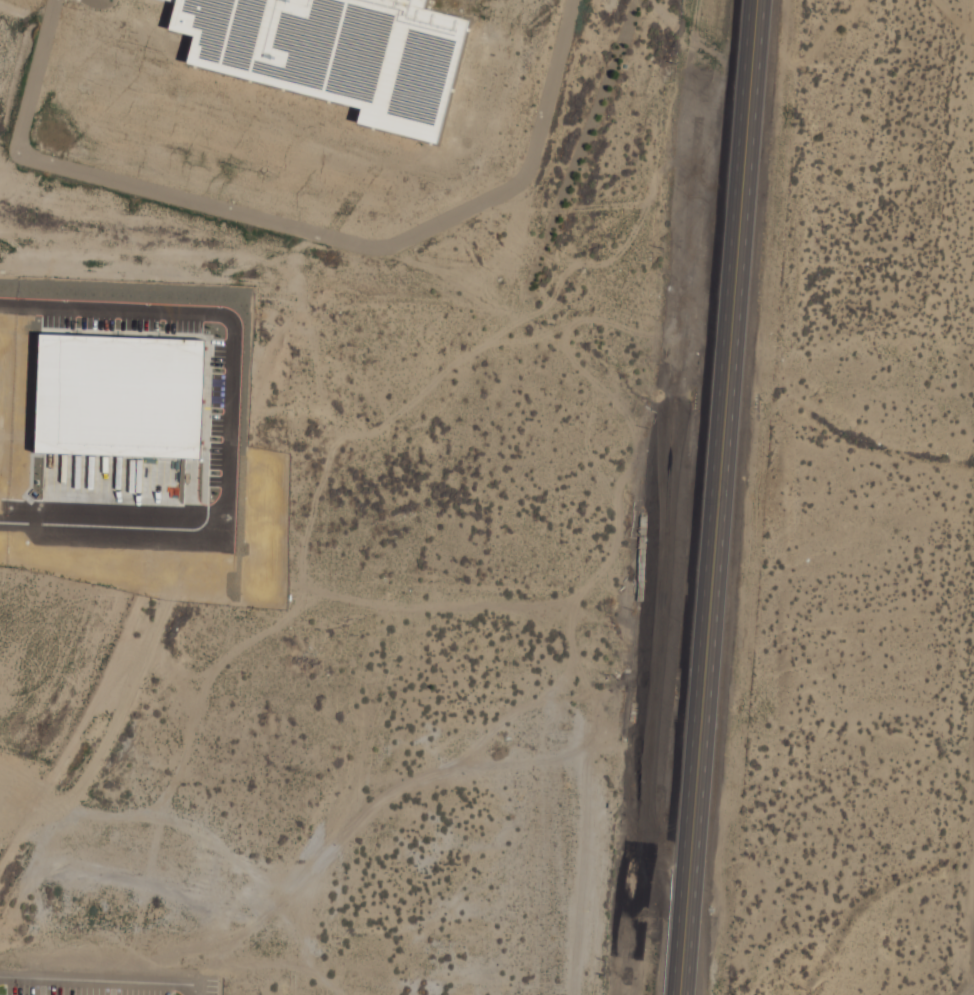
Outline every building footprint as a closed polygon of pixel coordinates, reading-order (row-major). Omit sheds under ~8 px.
[(177,3),(166,0),(425,0),(423,8),(470,20),(437,142),(358,122),(362,108),(188,62),(195,35),(170,29),(177,3)] [(201,344),(29,342),(27,464),(199,466),(201,344)]
